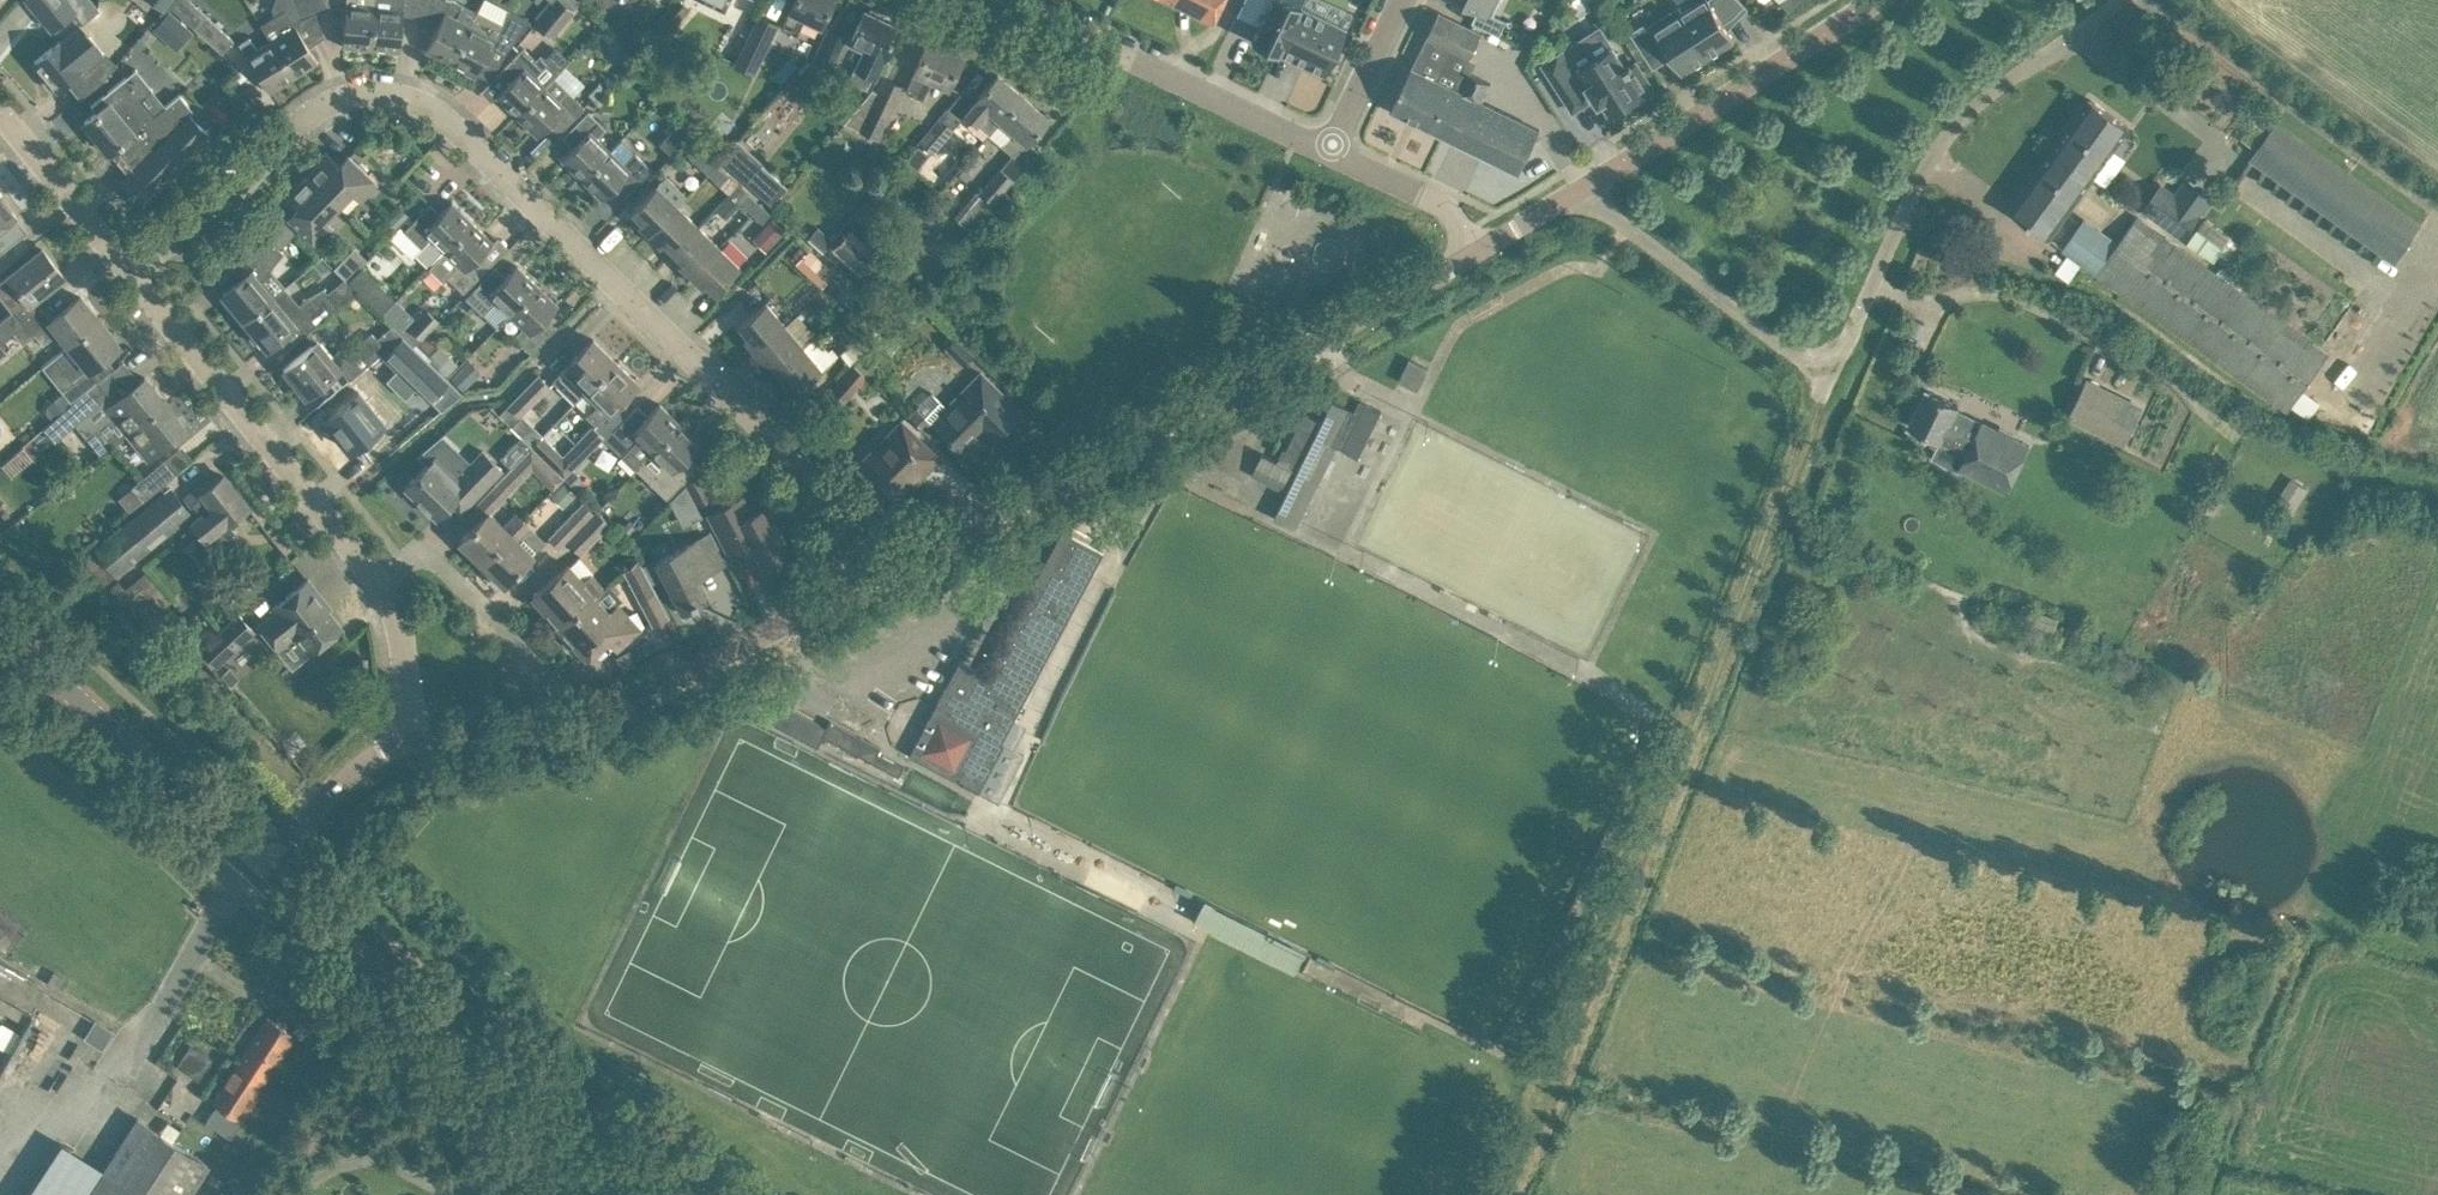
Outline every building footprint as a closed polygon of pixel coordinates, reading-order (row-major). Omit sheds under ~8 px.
[(61,38),(34,60),(43,71),(38,75),(49,89),(54,85),(57,88),(65,81),(83,66),(88,66),(89,66),(91,64),(104,53),(89,36),(87,38),(78,26),(84,21),(66,0),(29,0),(61,38)] [(234,40),(191,0),(174,0),(169,5),(222,53),(234,40)] [(299,17),(315,11),(310,0),(292,0),(299,17)] [(315,11),(331,5),(329,0),(310,0),(315,11)] [(342,45),(371,48),(375,0),(346,0),(342,45)] [(371,48),(400,50),(404,0),(375,0),(371,48)] [(469,23),(456,17),(463,4),(455,0),(451,0),(425,49),(448,61),(469,23)] [(551,36),(574,9),(562,0),(550,0),(533,21),(551,36)] [(681,0),(672,0),(654,21),(668,33),(690,8),(681,0)] [(723,9),(728,0),(704,0),(723,9)] [(832,0),(794,0),(790,9),(791,9),(783,26),(797,33),(805,16),(821,23),(832,0)] [(1212,21),(1222,0),(1169,0),(1212,21)] [(1300,5),(1290,0),(1270,0),(1251,40),(1277,53),(1300,5)] [(1500,0),(1467,0),(1480,6),(1473,20),(1500,33),(1507,19),(1494,13),(1500,0)] [(1681,12),(1709,56),(1736,39),(1724,21),(1734,15),(1746,3),(1742,0),(1699,0),(1681,12)] [(1781,2),(1790,10),(1802,0),(1783,0),(1781,2)] [(1300,5),(1277,53),(1278,53),(1278,52),(1324,74),(1346,28),(1300,6),(1301,5),(1300,5)] [(851,39),(829,29),(814,61),(831,70),(837,56),(856,65),(849,79),(867,87),(882,55),(883,55),(897,25),(881,18),(883,13),(870,7),(868,11),(865,10),(851,39)] [(318,61),(287,12),(285,8),(261,23),(294,76),(318,61)] [(509,10),(503,22),(478,9),(470,24),(469,23),(448,61),(476,76),(492,44),(506,51),(530,21),(509,10)] [(191,30),(169,10),(154,27),(165,37),(172,28),(183,38),(191,30)] [(1427,37),(1470,58),(1482,32),(1439,11),(1427,37)] [(758,12),(734,64),(754,73),(778,23),(758,12)] [(1683,73),(1709,56),(1681,12),(1654,28),(1683,73)] [(1630,31),(1646,56),(1660,47),(1644,22),(1630,31)] [(270,91),(294,76),(261,23),(260,24),(270,40),(257,48),(249,36),(239,43),(270,91)] [(929,40),(915,70),(916,70),(907,89),(922,96),(930,77),(947,85),(961,56),(929,40)] [(1624,65),(1611,45),(1597,55),(1596,54),(1591,57),(1592,58),(1579,66),(1570,52),(1560,58),(1558,54),(1542,65),(1571,109),(1572,108),(1573,110),(1588,100),(1585,96),(1593,91),(1600,101),(1604,98),(1613,113),(1631,101),(1636,101),(1644,96),(1645,92),(1651,88),(1634,62),(1632,64),(1630,61),(1624,65)] [(544,58),(540,62),(523,46),(497,73),(507,83),(496,95),(516,114),(558,71),(544,58)] [(1519,172),(1540,128),(1482,100),(1492,82),(1470,71),(1461,90),(1412,66),(1391,109),(1519,172)] [(96,111),(84,120),(109,151),(115,147),(118,150),(132,167),(134,169),(133,170),(133,171),(123,181),(136,194),(144,201),(164,180),(209,134),(189,114),(188,113),(187,113),(183,108),(189,104),(180,93),(166,104),(154,113),(141,97),(152,88),(136,67),(91,104),(96,111)] [(585,106),(554,77),(559,72),(558,71),(516,114),(537,135),(549,123),(559,133),(585,106)] [(997,73),(977,97),(963,113),(964,113),(975,122),(988,133),(1022,94),(997,73)] [(905,85),(883,75),(875,90),(872,89),(843,121),(879,139),(905,85)] [(933,153),(954,128),(953,127),(961,119),(960,118),(964,113),(963,113),(977,97),(965,87),(948,107),(947,106),(938,117),(938,118),(919,141),(933,153)] [(1026,140),(1047,116),(1022,94),(988,133),(989,134),(1001,120),(1013,131),(1001,144),(1012,154),(1001,167),(1000,167),(979,191),(976,189),(953,216),(970,231),(1014,179),(1035,154),(1038,151),(1026,140)] [(2092,176),(2129,125),(2090,98),(2054,148),(2092,176)] [(581,178),(609,149),(596,136),(606,127),(587,109),(562,136),(572,146),(561,158),(581,178)] [(2396,261),(2421,225),(2277,122),(2251,158),(2396,261)] [(678,124),(659,144),(671,156),(690,135),(678,124)] [(634,151),(633,152),(619,139),(609,149),(581,178),(602,198),(614,186),(624,196),(652,168),(634,151)] [(720,158),(741,177),(771,205),(787,186),(735,141),(720,158)] [(708,173),(717,163),(700,148),(691,158),(708,173)] [(2049,236),(2092,176),(2054,148),(2010,208),(2049,236)] [(306,175),(338,206),(352,192),(360,200),(377,182),(347,153),(338,163),(325,150),(317,159),(319,162),(306,175)] [(729,192),(738,182),(717,163),(708,173),(729,192)] [(858,165),(845,180),(857,190),(870,176),(858,165)] [(649,234),(677,205),(687,194),(666,174),(631,210),(641,220),(638,223),(649,234)] [(326,219),(338,206),(306,175),(294,188),(291,185),(283,194),(296,206),(286,216),(317,245),(334,227),(326,219)] [(738,182),(729,192),(715,207),(723,214),(736,199),(751,212),(760,202),(738,182)] [(2183,236),(2200,212),(2161,184),(2144,208),(2183,236)] [(0,195),(0,228),(16,215),(0,195)] [(430,262),(471,220),(452,201),(440,213),(429,203),(404,229),(421,246),(418,250),(430,262)] [(751,212),(762,222),(771,212),(760,202),(751,212)] [(673,251),(698,225),(677,205),(649,234),(660,244),(663,241),(673,251)] [(396,229),(409,215),(400,207),(387,221),(396,229)] [(16,216),(16,215),(0,228),(0,250),(26,230),(15,216),(16,216)] [(771,217),(760,229),(774,243),(786,230),(782,226),(774,219),(771,217)] [(2326,355),(2137,217),(2117,245),(2084,220),(2064,248),(2286,410),(2326,355)] [(481,253),(493,241),(471,220),(430,262),(431,263),(428,266),(439,276),(443,280),(447,276),(463,292),(492,263),(481,253)] [(690,274),(718,245),(698,225),(673,251),(682,260),(679,263),(690,274)] [(821,250),(831,239),(817,226),(807,238),(821,250)] [(225,295),(231,303),(228,306),(240,321),(275,293),(264,279),(272,269),(271,268),(284,252),(259,229),(241,249),(225,269),(235,281),(222,292),(225,295)] [(704,281),(714,291),(739,266),(718,245),(690,274),(701,285),(704,281)] [(0,321),(0,343),(13,332),(36,314),(43,309),(34,297),(63,274),(42,248),(8,275),(0,282),(0,296),(12,311),(0,321)] [(827,281),(836,271),(811,249),(806,254),(805,253),(795,263),(822,287),(827,281)] [(351,275),(338,262),(333,267),(344,278),(346,280),(351,275)] [(351,275),(346,280),(357,290),(378,313),(394,296),(362,264),(351,275)] [(495,266),(465,297),(483,314),(496,300),(509,312),(537,283),(517,264),(505,276),(495,266)] [(847,282),(836,271),(827,281),(839,291),(847,282)] [(71,275),(53,286),(63,301),(80,290),(71,275)] [(531,353),(557,326),(546,316),(558,304),(537,283),(509,312),(523,326),(514,336),(531,353)] [(309,331),(339,306),(327,292),(322,288),(298,303),(284,285),(275,293),(240,321),(254,338),(258,335),(267,346),(300,319),(309,331)] [(1264,288),(1262,292),(1261,295),(1262,299),(1264,303),(1267,305),(1271,306),(1275,305),(1278,302),(1281,299),(1281,295),(1281,291),(1278,288),(1275,286),(1271,285),(1267,286),(1264,288)] [(881,333),(888,325),(895,316),(868,290),(866,292),(862,296),(853,303),(854,304),(852,305),(881,333)] [(68,343),(98,318),(80,295),(43,324),(36,314),(13,332),(21,342),(33,332),(42,343),(58,331),(68,343)] [(753,349),(784,324),(765,301),(738,324),(747,335),(744,338),(753,349)] [(427,308),(410,326),(421,336),(423,333),(438,318),(427,308)] [(47,405),(45,414),(50,420),(56,416),(93,384),(83,372),(119,344),(98,318),(68,343),(78,357),(63,369),(71,379),(59,389),(62,392),(47,405)] [(339,368),(343,364),(353,376),(388,346),(403,334),(395,326),(392,324),(377,336),(371,332),(346,352),(342,347),(330,356),(317,340),(313,344),(283,367),(306,395),(339,368)] [(775,369),(803,346),(784,324),(753,349),(763,361),(766,358),(775,369)] [(430,340),(423,333),(421,336),(414,343),(428,356),(437,347),(430,340)] [(943,345),(962,363),(973,352),(955,334),(943,345)] [(403,335),(384,354),(431,399),(450,380),(413,344),(403,335)] [(781,382),(791,394),(821,368),(838,354),(833,347),(829,350),(816,335),(803,346),(775,369),(784,379),(781,382)] [(574,400),(615,359),(592,338),(552,379),(574,400)] [(840,381),(846,373),(853,365),(863,354),(853,342),(839,354),(847,361),(834,376),(840,381)] [(439,344),(437,347),(428,356),(447,374),(458,363),(439,344)] [(1429,366),(1411,357),(1410,357),(1399,379),(1418,388),(1429,366)] [(481,372),(468,359),(450,377),(463,390),(481,372)] [(615,359),(582,392),(595,404),(587,412),(597,422),(637,381),(615,359)] [(838,410),(866,377),(853,365),(846,373),(825,398),(838,410)] [(989,441),(994,436),(1020,409),(981,371),(947,406),(932,391),(909,414),(929,435),(937,426),(964,453),(982,434),(989,441)] [(510,426),(520,416),(550,385),(538,373),(498,414),(510,426)] [(111,393),(75,422),(101,454),(127,433),(126,431),(164,400),(144,376),(120,396),(116,400),(111,393)] [(50,420),(43,427),(55,440),(75,422),(111,393),(110,392),(100,379),(93,384),(56,416),(50,420)] [(2141,406),(2088,380),(2070,415),(2124,442),(2141,406)] [(365,451),(379,439),(357,412),(372,400),(362,388),(325,418),(350,449),(358,443),(365,451)] [(1927,388),(1910,424),(1941,440),(1941,439),(1967,451),(1960,466),(2007,489),(2030,443),(2013,435),(2015,433),(2000,425),(1999,428),(1982,420),(1981,422),(1956,409),(1959,403),(1927,388)] [(1359,455),(1381,409),(1360,398),(1354,409),(1333,399),(1323,420),(1302,410),(1295,424),(1298,425),(1287,448),(1284,447),(1278,459),(1263,452),(1252,473),(1282,488),(1283,486),(1289,489),(1275,517),(1296,527),(1316,489),(1310,486),(1314,478),(1319,481),(1337,445),(1359,455)] [(160,448),(186,427),(164,400),(126,431),(127,433),(146,456),(159,446),(160,448)] [(636,469),(652,453),(680,423),(659,403),(648,415),(637,405),(612,431),(610,429),(604,436),(622,453),(621,455),(636,469)] [(940,457),(934,450),(901,418),(859,461),(895,496),(910,481),(911,480),(915,483),(940,457)] [(643,462),(636,468),(648,480),(667,498),(699,465),(689,455),(701,443),(680,423),(652,453),(643,462)] [(563,476),(572,467),(602,434),(592,425),(564,455),(542,435),(531,446),(543,456),(563,476)] [(441,434),(417,455),(426,464),(432,457),(433,456),(455,477),(469,463),(441,434)] [(510,466),(531,446),(521,435),(500,456),(510,466)] [(182,444),(132,485),(143,500),(193,459),(182,444)] [(538,460),(543,456),(531,446),(510,466),(494,484),(505,495),(538,460)] [(426,464),(404,486),(436,516),(449,502),(468,483),(478,493),(502,468),(482,449),(469,463),(455,477),(433,456),(432,457),(426,464)] [(572,467),(563,476),(564,477),(578,490),(586,482),(572,467)] [(714,496),(702,473),(685,482),(697,505),(714,496)] [(208,478),(184,497),(199,514),(191,520),(206,539),(213,533),(223,544),(236,533),(228,522),(248,505),(223,474),(212,483),(208,478)] [(2292,476),(2277,501),(2295,511),(2309,486),(2292,476)] [(562,484),(551,496),(563,507),(574,495),(562,484)] [(117,573),(124,567),(190,513),(169,487),(95,547),(117,573)] [(707,515),(733,562),(750,553),(758,569),(792,551),(767,505),(753,513),(744,496),(707,515)] [(566,540),(593,513),(581,501),(548,536),(560,547),(566,540)] [(481,561),(522,519),(515,512),(503,525),(488,510),(460,540),(481,561)] [(580,553),(610,522),(597,510),(593,513),(566,540),(580,553)] [(481,561),(504,583),(533,553),(517,538),(530,526),(522,519),(481,561)] [(5,533),(52,577),(61,566),(15,523),(5,533)] [(935,706),(909,754),(977,791),(997,802),(1023,754),(1003,743),(1004,743),(1001,741),(1014,718),(1074,604),(1101,553),(1102,551),(1062,529),(1034,582),(985,673),(980,671),(976,668),(975,668),(960,660),(935,706)] [(707,596),(698,580),(716,570),(728,564),(711,531),(656,560),(682,609),(707,596)] [(638,557),(623,569),(652,625),(669,616),(638,557)] [(559,626),(596,595),(603,589),(589,573),(582,579),(568,563),(532,595),(559,626)] [(294,635),(308,653),(341,626),(318,598),(321,595),(308,578),(271,607),(274,611),(258,624),(277,648),(294,635)] [(596,595),(559,626),(586,656),(607,637),(617,648),(639,629),(617,603),(609,610),(596,595)] [(199,647),(217,666),(256,630),(239,611),(199,647)] [(628,648),(615,655),(624,672),(637,665),(628,648)] [(53,970),(47,982),(58,988),(65,977),(53,970)] [(240,1057),(266,1075),(294,1033),(299,1037),(308,1023),(283,1007),(275,1020),(268,1015),(240,1057)] [(197,1075),(211,1057),(192,1043),(178,1061),(197,1075)] [(252,1096),(266,1075),(240,1057),(213,1100),(217,1103),(206,1121),(231,1137),(256,1099),(252,1096)] [(208,1164),(138,1117),(86,1194),(187,1194),(208,1164)] [(200,1194),(212,1194),(215,1191),(216,1192),(229,1174),(222,1169),(212,1171),(203,1183),(200,1194)]
